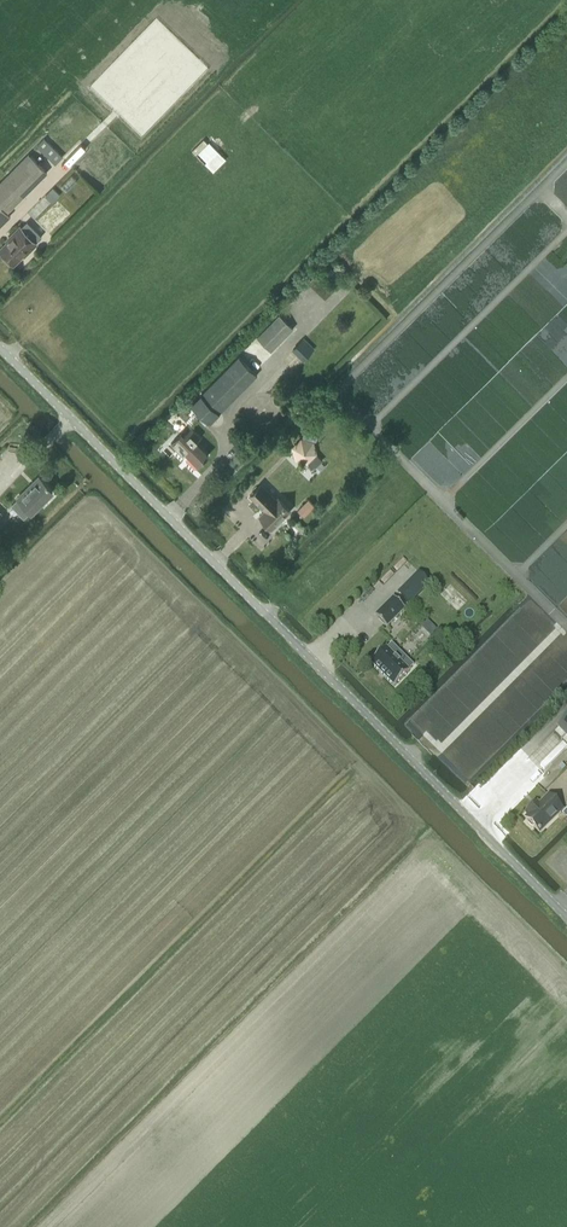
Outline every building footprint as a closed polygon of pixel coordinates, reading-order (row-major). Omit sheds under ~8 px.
[(56,163),(63,157),(44,138),(38,145),(56,163)] [(210,142),(196,155),(214,173),(227,160),(210,142)] [(47,172),(29,154),(0,183),(0,226),(11,215),(7,212),(47,172)] [(25,256),(37,243),(36,242),(41,237),(27,223),(22,228),(20,226),(11,235),(12,237),(0,249),(0,250),(14,264),(23,254),(25,256)] [(294,329),(280,314),(257,337),(272,351),(294,329)] [(239,356),(191,404),(210,423),(258,375),(239,356)] [(184,404),(181,407),(188,414),(191,411),(184,404)] [(200,464),(209,455),(196,442),(201,437),(191,428),(184,436),(181,433),(171,443),(179,450),(181,449),(185,453),(187,451),(200,464)] [(296,460),(308,463),(317,454),(315,442),(301,439),(293,447),(296,460)] [(31,512),(53,490),(39,476),(17,498),(31,512)] [(290,511),(291,510),(279,498),(278,498),(277,500),(262,485),(261,484),(250,495),(251,495),(266,511),(260,516),(260,517),(272,529),(273,528),(272,528),(290,510),(290,511)] [(309,499),(297,511),(304,517),(315,506),(309,499)] [(374,615),(387,628),(405,609),(393,597),(374,615)] [(436,650),(446,660),(455,651),(445,642),(436,650)] [(370,663),(394,686),(409,671),(385,648),(370,663)] [(566,739),(566,719),(557,729),(566,739)] [(562,810),(548,796),(539,805),(537,803),(525,814),(527,816),(525,819),(527,821),(527,824),(531,827),(533,827),(539,833),(562,810)]
